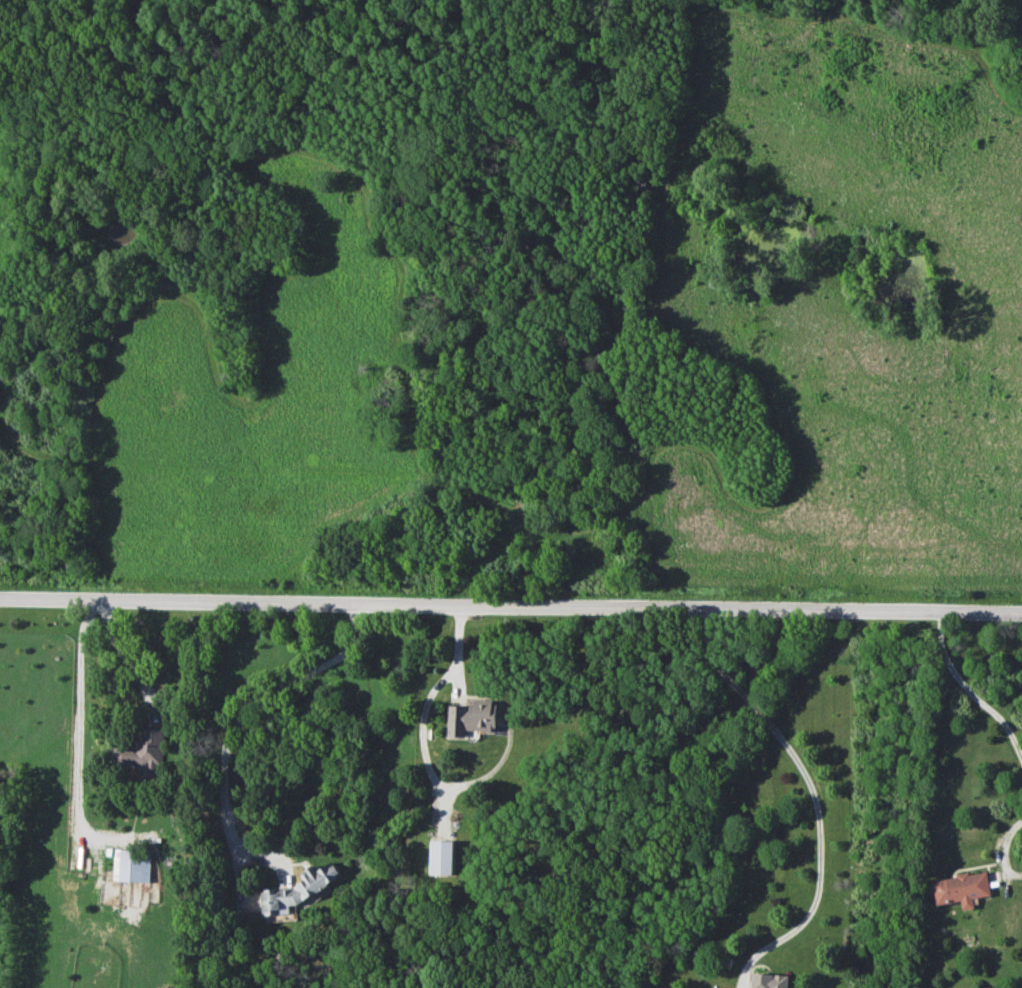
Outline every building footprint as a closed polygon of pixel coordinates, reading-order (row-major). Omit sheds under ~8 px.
[(447,736),(466,737),(466,730),(495,731),(497,701),(472,700),(471,706),(448,705),(447,736)] [(111,767),(141,768),(141,778),(161,778),(162,727),(141,727),(141,740),(135,740),(134,745),(112,744),(111,767)] [(431,874),(454,875),(455,841),(431,840),(431,874)] [(150,882),(151,852),(114,851),(113,881),(150,882)] [(261,889),(263,915),(289,913),(289,905),(297,905),(341,875),(332,861),(319,870),(316,866),(307,871),(302,872),(303,881),(293,887),(261,889)] [(931,880),(935,905),(960,900),(961,910),(974,908),(972,898),(990,895),(986,871),(931,880)] [(751,973),(751,987),(786,987),(787,974),(751,973)]
